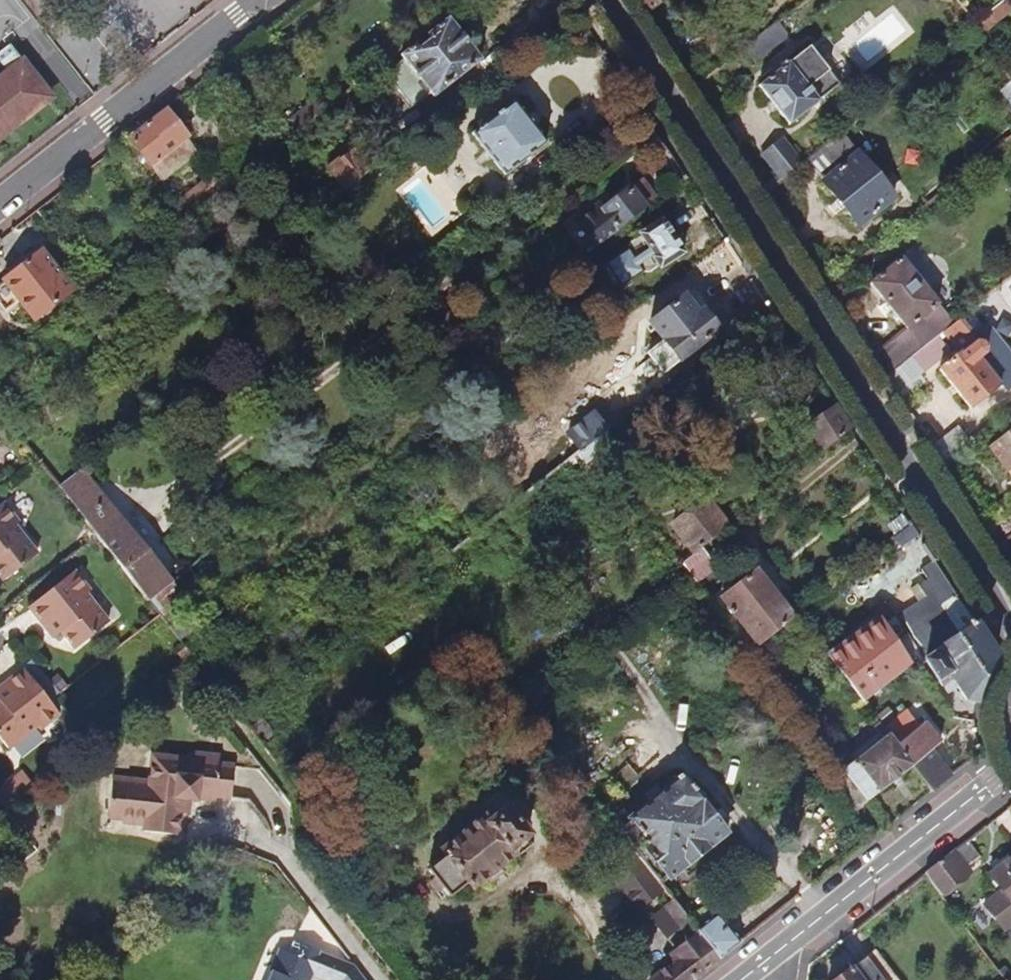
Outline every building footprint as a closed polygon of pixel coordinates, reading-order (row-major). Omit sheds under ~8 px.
[(649,11),(663,0),(642,0),(649,11)] [(989,12),(997,22),(1010,11),(1010,3),(1009,0),(1003,0),(989,12)] [(997,22),(989,12),(975,22),(970,26),(970,27),(978,37),(997,22)] [(450,21),(382,75),(409,109),(428,94),(436,104),(485,64),(450,21)] [(788,36),(777,22),(744,48),(755,62),(788,36)] [(51,98),(9,44),(0,52),(0,62),(8,72),(0,78),(0,139),(51,98)] [(789,125),(839,84),(809,45),(759,86),(789,125)] [(512,101),(471,134),(504,175),(545,142),(512,101)] [(165,108),(127,137),(128,138),(162,181),(198,153),(187,139),(189,138),(165,109),(165,108)] [(304,108),(283,125),(287,131),(291,135),(312,119),(304,108)] [(441,120),(438,116),(430,123),(432,127),(441,120)] [(278,128),(266,138),(272,146),(284,136),(283,134),(278,128)] [(287,131),(283,134),(284,136),(286,139),(291,135),(287,131)] [(858,225),(895,197),(841,131),(818,149),(808,158),(825,180),(824,181),(858,225)] [(377,165),(384,160),(368,140),(331,169),(330,168),(301,191),(293,181),(266,203),(290,233),(314,214),(360,179),(377,165)] [(763,155),(782,178),(789,173),(801,163),(782,140),(763,155)] [(169,210),(178,222),(224,186),(214,175),(169,210)] [(597,247),(657,200),(643,181),(632,190),(631,189),(604,211),(601,206),(579,223),(597,247)] [(683,247),(658,216),(638,232),(641,235),(632,243),(630,251),(641,268),(653,268),(660,262),(662,264),(683,247)] [(0,283),(0,304),(5,310),(19,299),(35,320),(74,290),(41,251),(0,283)] [(946,330),(950,326),(925,292),(913,275),(919,271),(908,254),(902,259),(901,258),(870,283),(909,334),(877,362),(888,378),(941,334),(946,330)] [(913,275),(925,292),(936,285),(924,267),(919,271),(913,275)] [(87,278),(76,287),(85,297),(96,288),(87,278)] [(708,336),(718,329),(703,310),(698,314),(683,296),(651,322),(665,341),(649,353),(663,372),(706,338),(708,340),(710,339),(708,336)] [(946,330),(961,348),(952,354),(955,358),(940,370),(970,407),(1000,384),(1007,392),(1010,389),(1010,353),(989,326),(985,330),(969,310),(950,326),(946,330)] [(945,339),(941,334),(888,378),(899,395),(919,379),(924,375),(924,374),(949,352),(941,342),(945,339)] [(9,370),(2,362),(0,364),(0,377),(9,370)] [(924,383),(919,379),(899,395),(903,401),(924,383)] [(851,430),(836,407),(807,426),(824,451),(851,430)] [(581,450),(607,430),(594,413),(568,433),(581,450)] [(958,426),(932,446),(944,464),(969,443),(958,426)] [(581,450),(578,452),(586,462),(615,440),(607,430),(581,450)] [(1010,475),(1010,432),(990,449),(1010,475)] [(83,472),(62,490),(98,536),(149,600),(167,586),(172,582),(83,472)] [(708,499),(673,526),(694,553),(701,547),(728,526),(708,499)] [(0,505),(0,576),(4,581),(37,555),(15,526),(19,523),(3,503),(0,505)] [(911,524),(895,537),(902,547),(918,534),(911,524)] [(694,553),(680,564),(692,578),(713,562),(701,547),(694,553)] [(879,619),(826,656),(863,703),(916,661),(919,666),(925,662),(942,687),(952,678),(965,699),(976,701),(982,680),(986,672),(993,660),(997,654),(977,624),(935,560),(921,569),(928,579),(918,586),(926,597),(896,616),(895,615),(892,616),(885,622),(882,623),(879,619)] [(713,562),(692,578),(696,584),(717,567),(713,562)] [(733,613),(758,646),(792,618),(756,571),(721,598),(728,607),(726,608),(731,615),(733,613)] [(76,573),(29,610),(43,627),(47,624),(58,638),(61,635),(74,652),(109,625),(85,595),(90,591),(76,573)] [(167,586),(149,600),(159,613),(161,616),(179,602),(167,586)] [(883,603),(875,608),(885,622),(892,616),(883,603)] [(47,624),(43,627),(53,642),(58,638),(47,624)] [(196,660),(186,647),(178,653),(189,668),(196,660)] [(24,670),(3,686),(8,692),(0,698),(0,743),(7,752),(36,729),(40,734),(61,718),(24,670)] [(8,692),(3,686),(0,689),(0,698),(8,692)] [(887,708),(877,717),(884,725),(895,716),(887,708)] [(906,710),(882,728),(911,766),(931,792),(951,777),(932,752),(941,744),(924,723),(919,727),(906,710)] [(843,770),(868,800),(911,766),(882,728),(879,725),(874,728),(883,739),(843,770)] [(231,798),(235,766),(219,764),(220,757),(194,754),(193,760),(151,756),(148,783),(111,779),(109,806),(124,808),(123,819),(122,823),(144,824),(143,832),(177,836),(180,812),(182,799),(189,800),(196,801),(197,799),(216,801),(216,797),(231,798)] [(632,823),(621,833),(661,884),(670,876),(673,879),(729,832),(702,801),(704,799),(684,775),(681,778),(678,775),(675,778),(678,780),(631,821),(632,823)] [(182,799),(180,812),(188,814),(189,800),(182,799)] [(124,808),(109,806),(107,817),(123,819),(124,808)] [(446,856),(428,870),(449,897),(467,883),(471,888),(514,854),(510,849),(529,834),(507,807),(489,822),(485,816),(442,850),(446,856)] [(924,874),(941,896),(983,862),(979,856),(992,847),(979,830),(924,874)] [(662,890),(635,855),(609,875),(637,910),(662,890)] [(989,874),(1001,891),(984,905),(1004,931),(1010,925),(1010,857),(989,874)] [(696,929),(673,900),(651,916),(668,938),(681,927),(692,941),(700,934),(696,929)] [(718,912),(696,929),(700,934),(720,959),(742,942),(718,912)] [(721,960),(720,959),(700,934),(692,941),(674,954),(679,961),(654,979),(695,979),(721,960)] [(295,937),(289,950),(280,945),(263,979),(310,979),(311,979),(313,975),(325,951),(295,937)] [(835,979),(897,979),(874,950),(835,979)] [(313,975),(323,979),(366,979),(355,965),(325,951),(313,975)] [(998,971),(1005,979),(1009,979),(1010,979),(1003,968),(998,971)]
